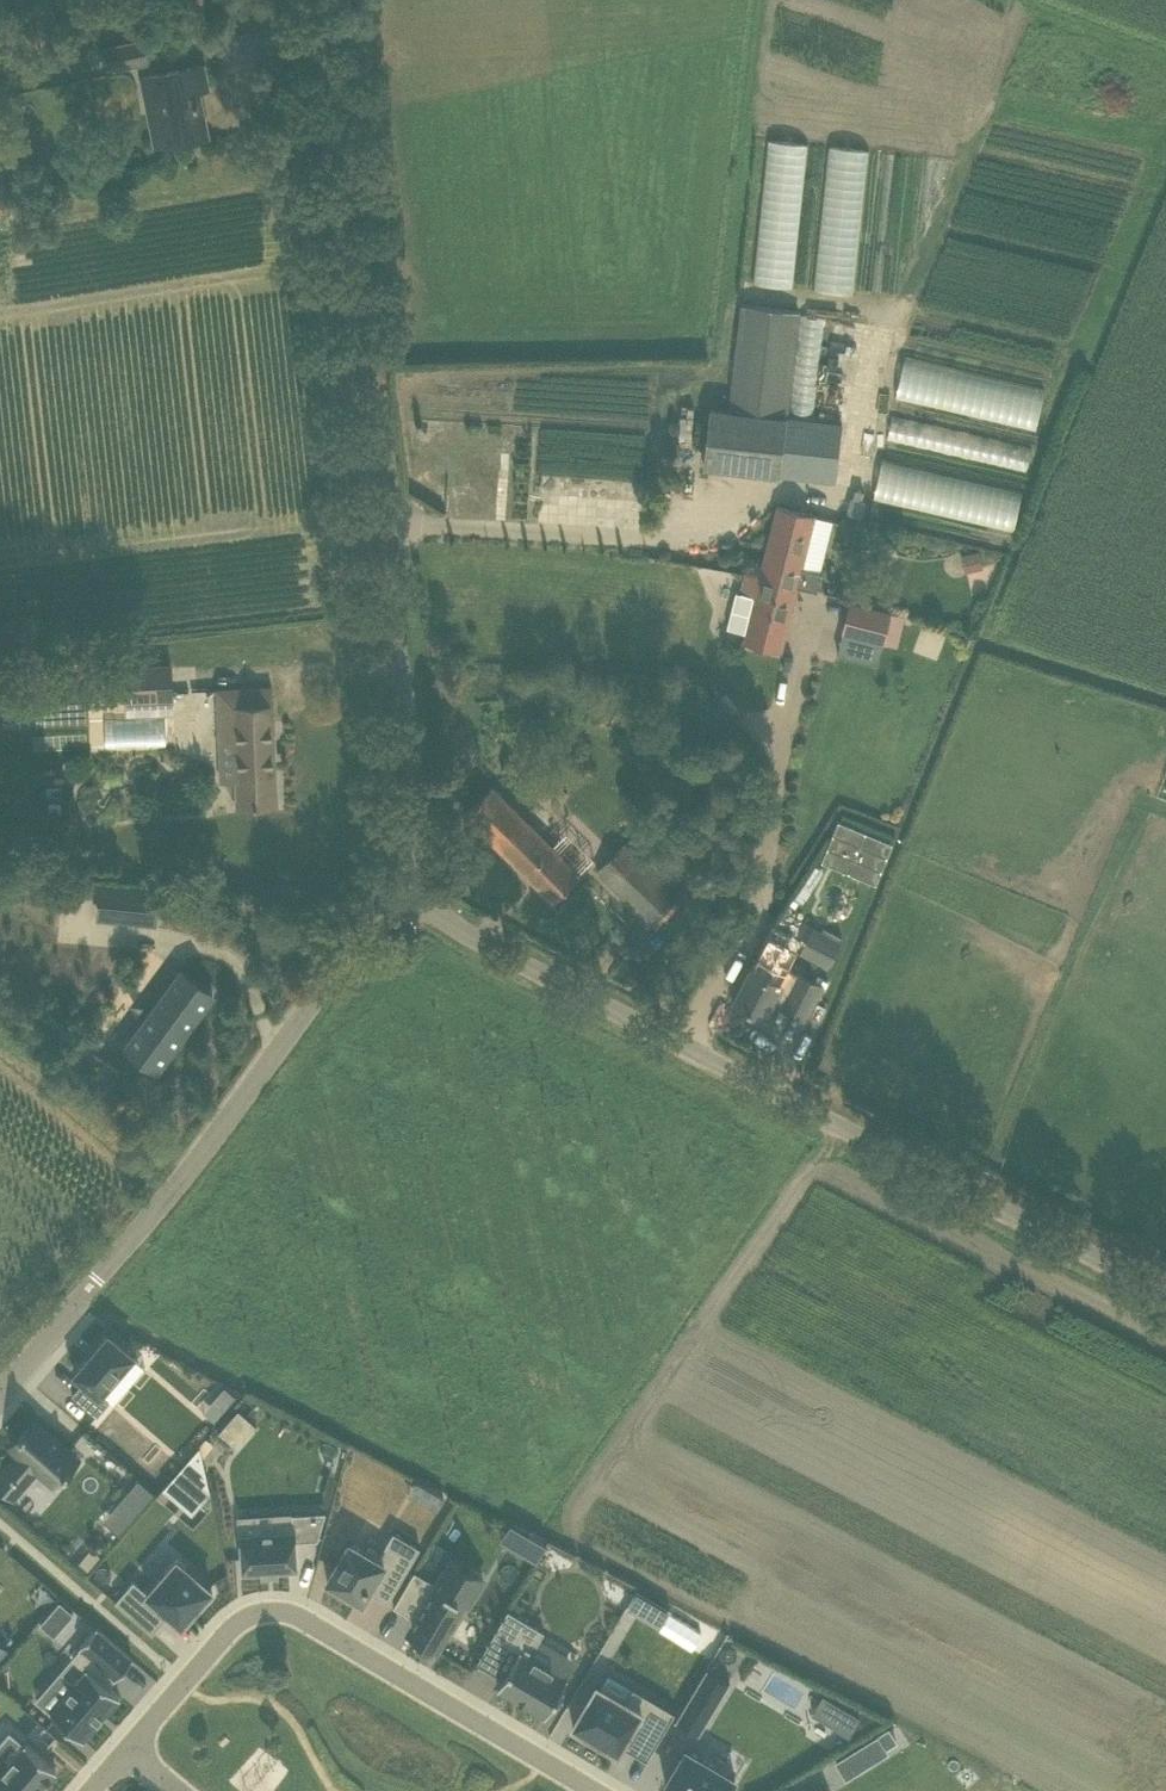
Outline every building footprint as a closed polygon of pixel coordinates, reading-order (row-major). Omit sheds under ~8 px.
[(108,46),(112,68),(149,60),(145,38),(108,46)] [(161,143),(167,142),(208,134),(199,89),(208,87),(204,64),(142,76),(146,99),(153,98),(161,143)] [(789,285),(807,141),(767,136),(749,280),(789,285)] [(851,290),(866,147),(823,143),(809,286),(851,290)] [(783,445),(798,309),(740,303),(737,334),(729,409),(722,408),(709,407),(703,467),(779,475),(780,472),(783,445)] [(900,355),(892,394),(1034,425),(1042,386),(900,355)] [(878,459),(871,498),(1011,524),(1019,485),(878,459)] [(777,505),(760,576),(797,586),(817,591),(821,572),(802,567),(815,514),(777,505)] [(983,568),(979,550),(961,554),(965,572),(983,568)] [(797,586),(760,576),(746,572),(741,592),(736,591),(727,627),(746,631),(744,640),(781,649),(797,586)] [(851,600),(843,631),(883,641),(891,610),(851,600)] [(125,699),(173,697),(172,664),(124,666),(125,699)] [(237,778),(238,805),(277,803),(272,687),(216,689),(220,779),(237,778)] [(561,852),(493,784),(465,812),(554,900),(591,863),(571,843),(561,852)] [(838,819),(822,859),(875,881),(891,840),(838,819)] [(679,895),(625,842),(597,871),(651,924),(679,895)] [(100,881),(97,910),(157,916),(160,886),(100,881)] [(842,940),(823,930),(810,956),(829,966),(842,940)] [(762,973),(751,967),(734,1001),(762,1015),(771,998),(782,1004),(781,1006),(805,1018),(823,984),(798,971),(798,972),(769,958),(762,973)] [(183,970),(126,1046),(157,1069),(213,992),(183,970)] [(109,1332),(95,1348),(88,1355),(74,1371),(83,1379),(72,1392),(97,1414),(110,1400),(101,1392),(134,1353),(109,1332)] [(223,1410),(212,1400),(204,1410),(215,1419),(223,1410)] [(239,1408),(219,1430),(237,1446),(257,1424),(239,1408)] [(78,1455),(70,1448),(47,1429),(34,1418),(25,1428),(24,1428),(20,1434),(11,1445),(18,1451),(4,1467),(11,1474),(16,1479),(17,1478),(24,1485),(38,1468),(54,1482),(78,1455)] [(144,1503),(154,1492),(141,1480),(131,1491),(144,1503)] [(410,1480),(405,1494),(435,1507),(441,1493),(410,1480)] [(274,1519),(274,1529),(240,1530),(242,1569),(262,1569),(278,1568),(298,1567),(296,1539),(318,1538),(327,1509),(292,1511),(293,1518),(274,1519)] [(527,1534),(518,1550),(536,1560),(546,1543),(529,1532),(527,1534)] [(329,1584),(327,1587),(341,1596),(343,1592),(361,1603),(367,1592),(386,1604),(418,1549),(392,1534),(379,1555),(367,1548),(363,1553),(348,1544),(325,1582),(329,1584)] [(209,1590),(212,1587),(177,1557),(148,1591),(134,1578),(116,1600),(153,1632),(170,1612),(177,1618),(182,1622),(192,1611),(198,1604),(201,1607),(213,1594),(209,1590)] [(409,1630),(416,1634),(415,1635),(421,1638),(421,1637),(425,1640),(437,1647),(448,1628),(464,1600),(469,1602),(483,1579),(478,1576),(479,1575),(451,1558),(446,1567),(443,1565),(433,1581),(414,1570),(398,1597),(394,1605),(408,1613),(416,1618),(412,1624),(409,1630)] [(497,1626),(491,1637),(509,1648),(510,1646),(518,1651),(507,1670),(502,1677),(498,1685),(546,1714),(567,1677),(566,1676),(530,1655),(539,1638),(544,1630),(508,1608),(497,1626)] [(50,1710),(51,1711),(82,1738),(119,1695),(100,1677),(108,1668),(117,1676),(132,1658),(96,1626),(80,1644),(81,1646),(82,1646),(73,1656),(87,1668),(50,1710)] [(10,1649),(0,1639),(0,1661),(10,1649)] [(707,1667),(675,1719),(687,1726),(699,1733),(730,1681),(707,1667)] [(597,1738),(603,1742),(614,1748),(616,1750),(618,1751),(619,1749),(622,1744),(633,1751),(646,1759),(675,1711),(634,1686),(626,1700),(600,1685),(597,1683),(573,1724),(578,1727),(579,1728),(577,1730),(595,1741),(597,1738)] [(847,1707),(836,1726),(850,1734),(861,1715),(847,1707)] [(876,1734),(860,1744),(870,1760),(887,1750),(876,1734)] [(56,1768),(26,1742),(25,1743),(9,1762),(0,1755),(0,1790),(36,1790),(56,1768)] [(686,1748),(665,1782),(680,1790),(727,1790),(735,1777),(686,1748)]
